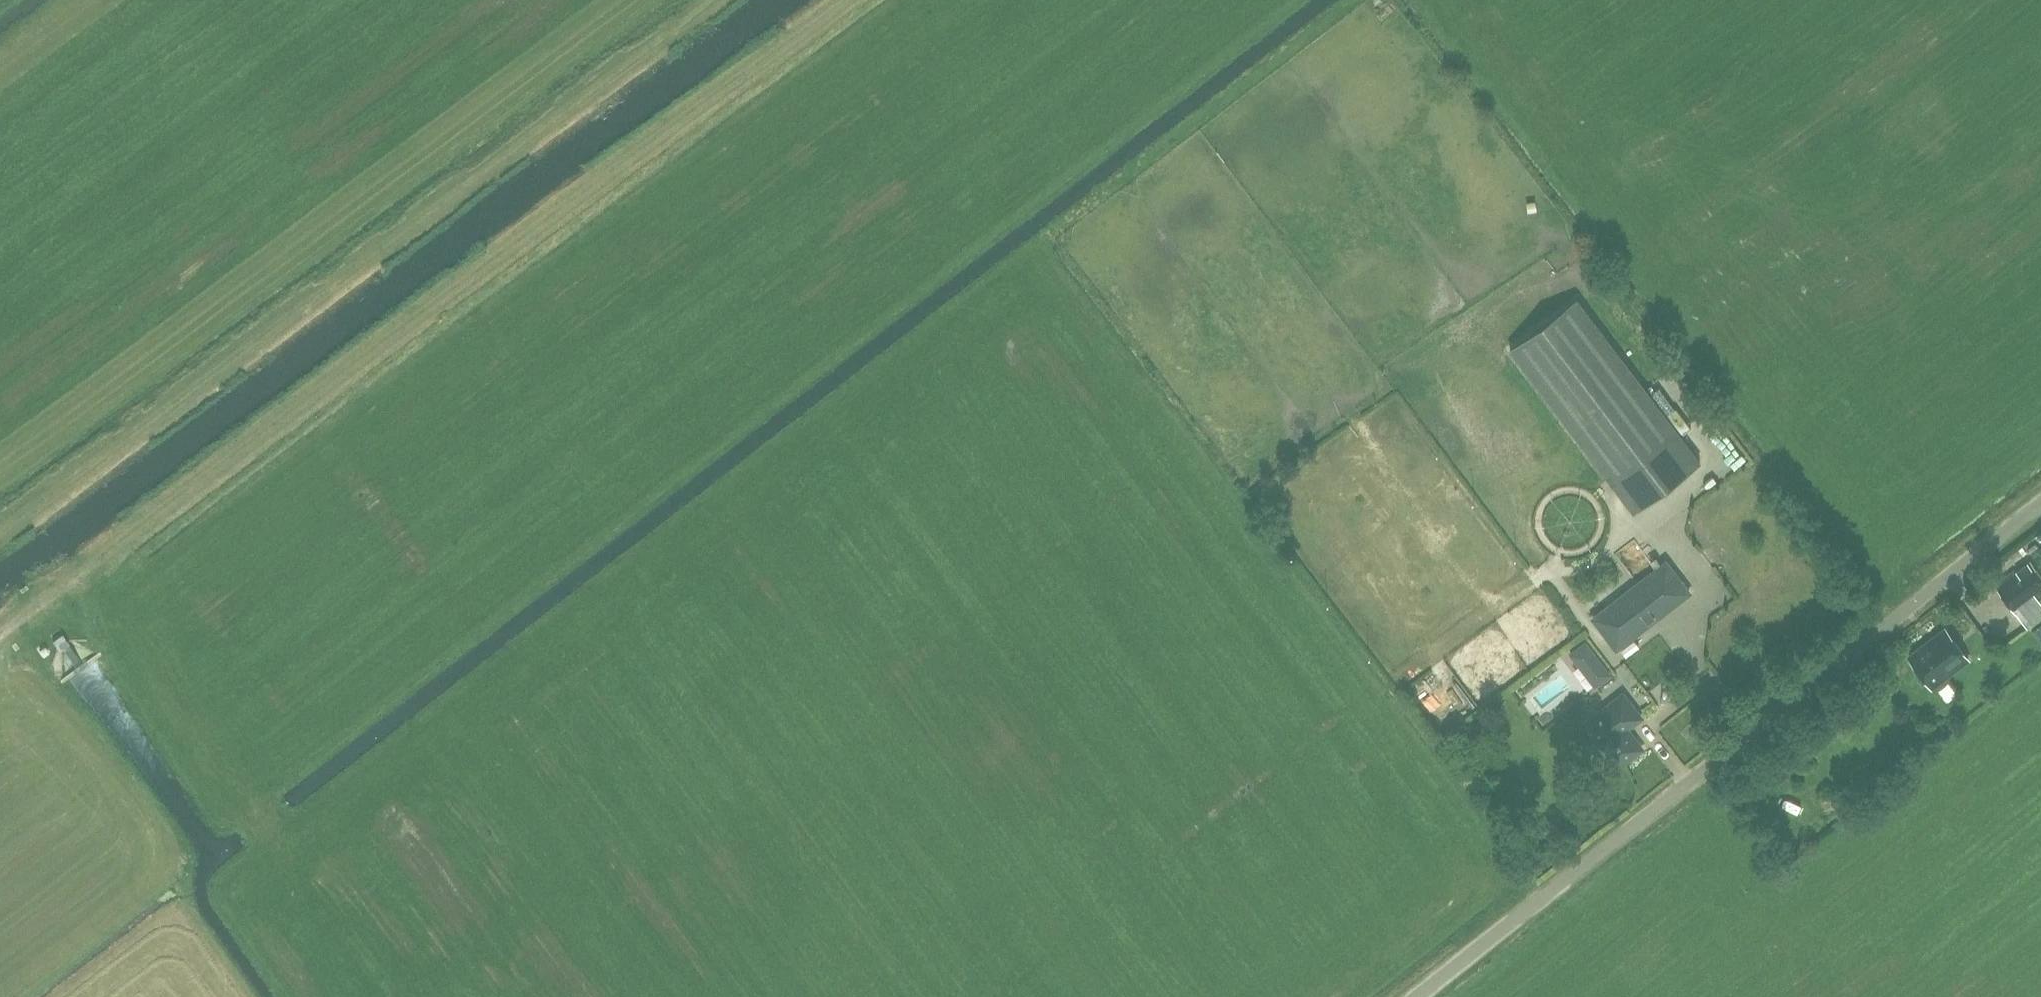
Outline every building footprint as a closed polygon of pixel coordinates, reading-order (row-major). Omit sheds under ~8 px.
[(1633,512),(1700,461),(1576,299),(1509,350),(1633,512)] [(1617,649),(1690,593),(1666,562),(1593,618),(1617,649)] [(2015,611),(2036,596),(2019,572),(1998,587),(2015,611)] [(1932,687),(1968,660),(1945,630),(1909,657),(1932,687)] [(1586,641),(1570,654),(1596,689),(1613,676),(1586,641)] [(1529,690),(1550,719),(1592,690),(1571,660),(1529,690)] [(1624,762),(1636,753),(1638,743),(1631,734),(1627,734),(1629,722),(1639,714),(1623,694),(1585,724),(1596,737),(1601,738),(1606,744),(1609,745),(1608,753),(1614,761),(1624,762)] [(1460,699),(1443,710),(1451,722),(1468,711),(1460,699)]
